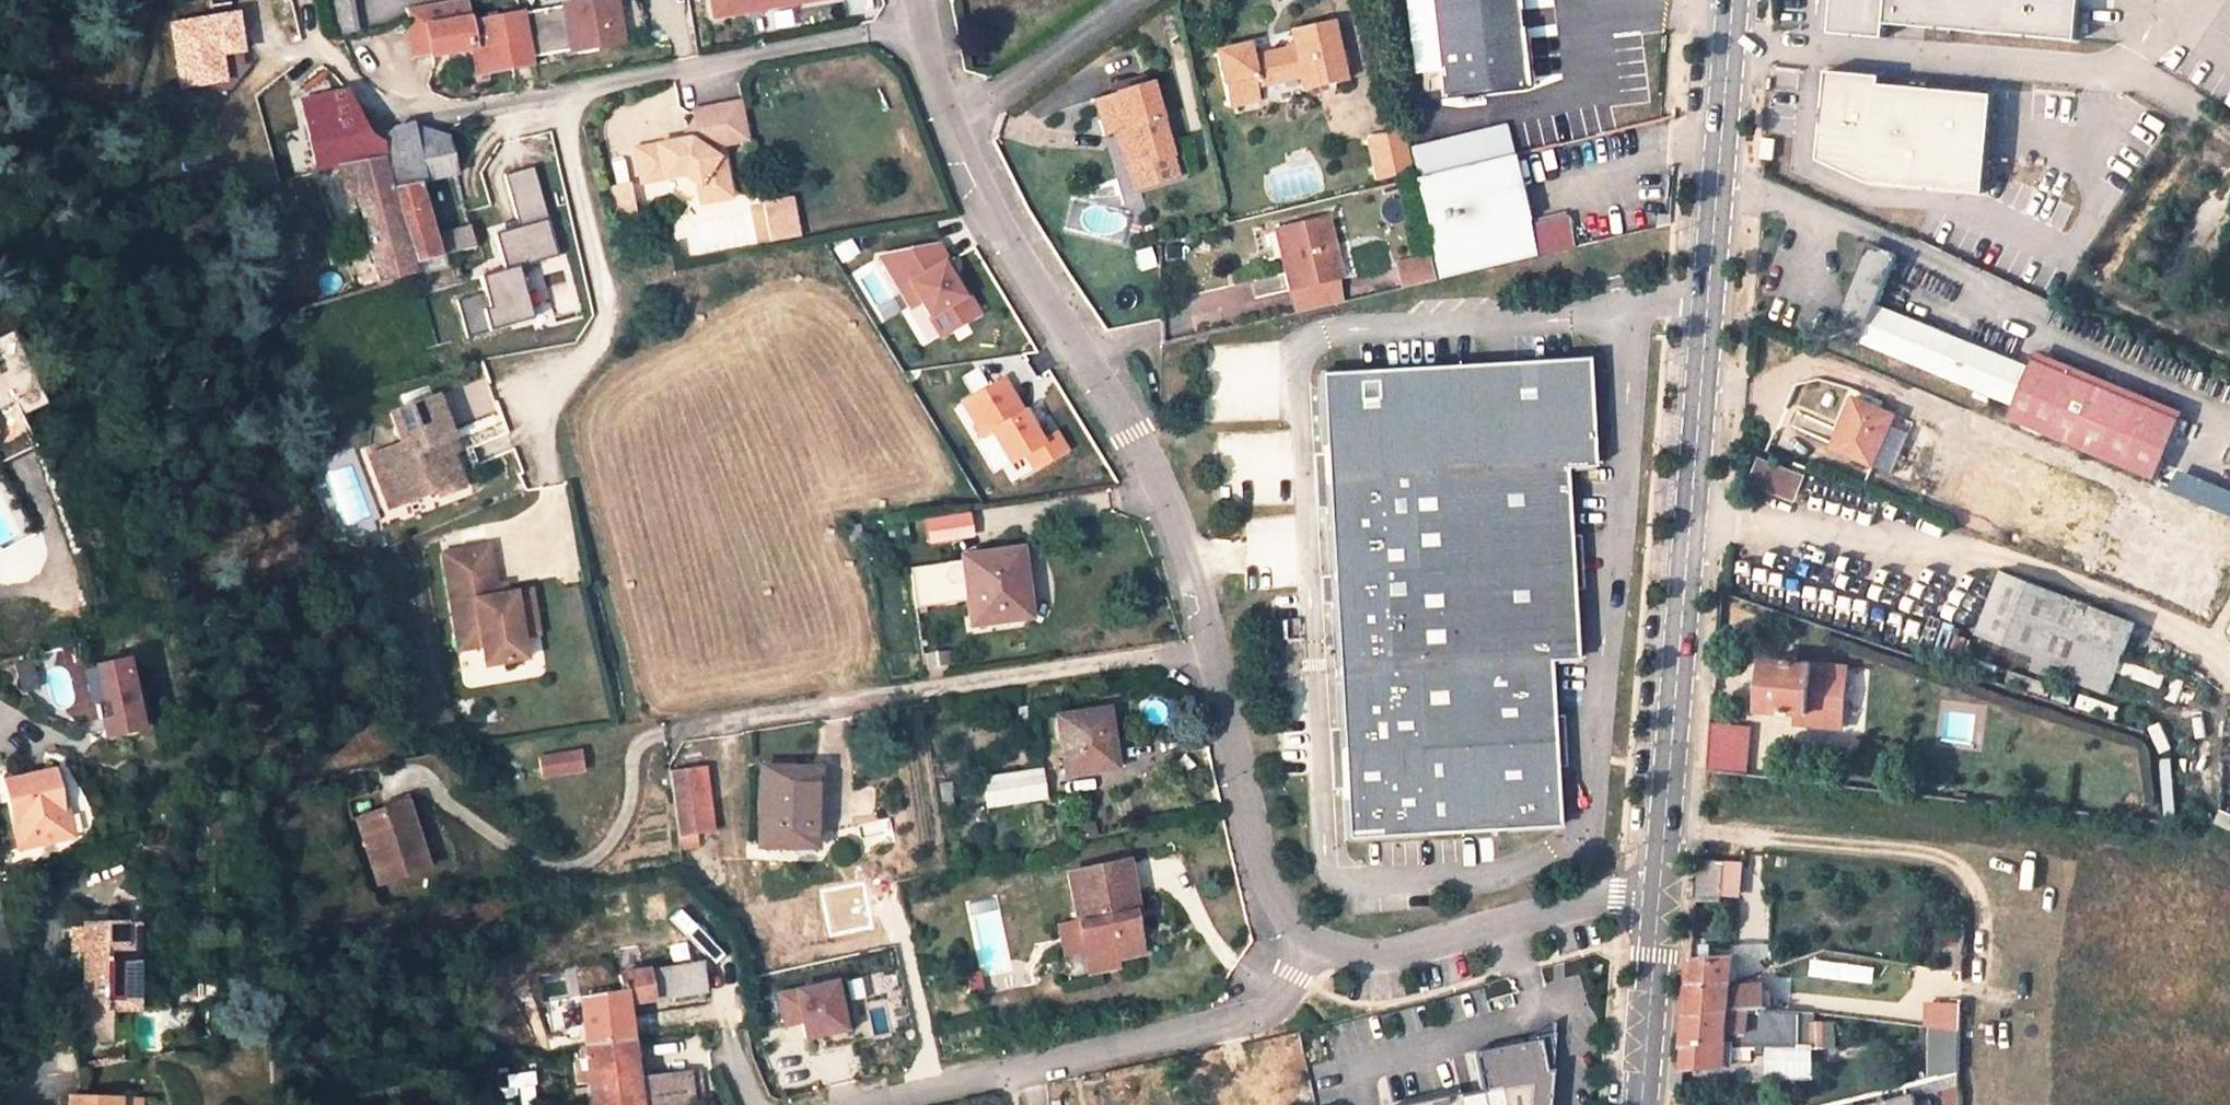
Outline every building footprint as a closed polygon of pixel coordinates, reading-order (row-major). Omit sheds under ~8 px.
[(335,32),(353,28),(348,0),(329,0),(335,32)] [(486,70),(532,63),(531,57),(573,50),(573,52),(600,48),(598,31),(622,27),(617,0),(593,0),(565,5),(566,7),(539,12),(539,11),(451,28),(447,3),(423,7),(432,57),(465,51),(481,48),(486,70)] [(713,21),(831,0),(709,0),(713,21)] [(1434,0),(1409,0),(1413,44),(1438,41),(1434,0)] [(1513,0),(1434,0),(1438,41),(1440,69),(1443,98),(1522,89),(1517,34),(1514,6),(1513,0)] [(1828,34),(1883,39),(1884,24),(2075,41),(2078,0),(1831,0),(1828,34)] [(1533,32),(1530,5),(1514,6),(1517,34),(1533,32)] [(409,21),(415,60),(432,57),(423,7),(407,10),(409,21)] [(183,83),(222,77),(218,50),(243,46),(238,20),(175,30),(183,83)] [(1317,73),(1320,88),(1346,83),(1333,25),(1292,34),(1295,49),(1252,59),(1249,45),(1217,53),(1229,107),(1259,100),(1256,87),(1299,77),(1317,73)] [(598,31),(600,48),(624,44),(622,27),(598,31)] [(1438,41),(1413,44),(1416,72),(1440,69),(1438,41)] [(465,51),(469,73),(486,70),(481,48),(465,51)] [(1991,191),(2000,95),(1886,84),(1887,77),(1827,71),(1816,174),(1991,191)] [(1299,77),(1303,91),(1320,88),(1317,73),(1299,77)] [(1148,85),(1096,100),(1103,123),(1110,121),(1124,169),(1168,156),(1148,85)] [(380,285),(415,275),(412,263),(380,145),(368,133),(365,133),(356,107),(343,91),(303,100),(316,164),(323,170),(336,168),(343,191),(353,190),(380,285)] [(690,142),(636,153),(640,171),(660,167),(661,174),(681,170),(697,180),(703,207),(734,200),(726,159),(719,161),(706,153),(713,142),(721,147),(747,142),(739,105),(715,110),(693,114),(697,132),(690,142)] [(418,183),(422,182),(409,127),(402,128),(392,130),(380,145),(412,263),(438,256),(432,236),(418,183)] [(422,182),(455,175),(446,141),(442,139),(431,135),(409,127),(422,182)] [(1508,157),(1501,131),(1407,153),(1412,173),(1413,180),(1508,157)] [(1408,174),(1399,132),(1365,140),(1374,183),(1408,174)] [(1434,280),(1568,248),(1561,218),(1524,226),(1508,157),(1413,180),(1411,180),(1428,253),(1434,280)] [(641,178),(661,174),(660,167),(640,171),(641,178)] [(534,168),(505,176),(517,221),(519,228),(506,232),(495,235),(504,270),(479,277),(483,292),(456,299),(466,338),(532,320),(522,282),(532,265),(557,258),(547,222),(548,222),(534,168)] [(631,188),(609,191),(613,223),(635,220),(631,188)] [(789,202),(763,207),(771,241),(797,235),(789,202)] [(1279,226),(1294,288),(1339,277),(1343,276),(1329,211),(1279,226)] [(504,224),(506,232),(519,228),(517,221),(504,224)] [(475,246),(469,226),(432,236),(438,256),(443,255),(454,252),(475,246)] [(2016,403),(2031,365),(1880,303),(1900,253),(1871,242),(1837,328),(2016,403)] [(939,243),(883,255),(913,306),(922,301),(942,336),(980,313),(967,292),(963,295),(954,280),(944,263),(949,260),(944,252),(939,243)] [(478,261),(475,246),(454,252),(455,264),(457,266),(478,261)] [(1434,280),(1428,253),(1397,261),(1403,287),(1434,280)] [(415,275),(445,266),(443,255),(438,256),(412,263),(415,275)] [(949,260),(944,263),(954,280),(958,277),(949,260)] [(1339,277),(1294,288),(1299,312),(1344,301),(1339,277)] [(2171,464),(2191,416),(2036,354),(2031,365),(2016,403),(2171,464)] [(1594,361),(1325,375),(1350,841),(1562,829),(1554,663),(1582,661),(1571,470),(1599,469),(1594,361)] [(33,446),(0,378),(0,461),(33,446)] [(1005,379),(965,403),(986,436),(994,431),(1012,462),(1028,453),(1037,468),(1068,449),(1058,433),(1044,442),(1035,428),(1025,411),(1005,379)] [(1899,415),(1857,396),(1835,445),(1894,472),(1912,431),(1896,424),(1899,415)] [(439,397),(392,413),(402,444),(370,455),(388,508),(435,492),(433,485),(455,477),(447,453),(444,442),(454,439),(439,397)] [(1030,407),(1025,411),(1035,428),(1041,424),(1030,407)] [(1899,415),(1896,424),(1912,431),(1916,422),(1899,415)] [(454,439),(444,442),(447,453),(458,449),(454,439)] [(1800,494),(1807,477),(1763,459),(1756,477),(1800,494)] [(2179,475),(2172,500),(2229,516),(2229,489),(2179,475)] [(455,477),(433,485),(435,492),(437,497),(459,489),(455,477)] [(928,546),(975,537),(970,512),(923,521),(928,546)] [(487,543),(443,550),(458,646),(480,643),(483,663),(523,657),(519,634),(517,618),(533,615),(529,588),(505,592),(495,593),(493,582),(487,543)] [(1014,576),(1018,575),(1014,550),(960,558),(961,563),(910,570),(915,607),(969,601),(972,623),(1021,618),(1014,576)] [(2004,569),(1980,632),(2039,655),(2058,662),(2070,667),(2094,605),(2004,569)] [(503,582),(493,582),(495,593),(505,592),(503,582)] [(2094,605),(2070,667),(2066,675),(2110,692),(2136,622),(2094,605)] [(533,615),(517,618),(519,634),(536,631),(533,615)] [(2058,662),(2039,655),(2034,668),(2054,676),(2058,662)] [(124,656),(92,664),(103,702),(95,704),(99,718),(101,717),(106,736),(143,726),(124,656)] [(1764,710),(1811,714),(1812,696),(1845,700),(1848,667),(1815,664),(1769,660),(1764,710)] [(1811,714),(1810,724),(1843,727),(1845,700),(1812,696),(1811,714)] [(1055,718),(1063,775),(1108,768),(1104,734),(1107,734),(1104,711),(1055,718)] [(1711,769),(1749,772),(1753,725),(1715,722),(1713,744),(1711,769)] [(576,754),(538,760),(541,776),(579,770),(576,754)] [(711,833),(701,764),(669,768),(679,838),(711,833)] [(55,770),(50,771),(60,815),(64,815),(55,770)] [(759,770),(757,844),(813,845),(814,771),(759,770)] [(60,815),(50,771),(4,781),(6,783),(18,847),(68,837),(64,815),(60,815)] [(982,780),(986,806),(1041,797),(1037,771),(982,780)] [(381,883),(426,867),(403,804),(360,819),(381,883)] [(682,843),(684,862),(702,859),(698,840),(682,843)] [(1067,874),(1088,975),(1117,969),(1116,959),(1142,954),(1136,930),(1128,932),(1125,920),(1138,918),(1126,862),(1067,874)] [(1724,901),(1728,864),(1703,862),(1700,899),(1724,901)] [(140,1010),(139,978),(130,978),(129,940),(138,940),(138,922),(83,924),(86,1029),(108,1028),(107,1010),(140,1010)] [(139,978),(138,940),(129,940),(130,978),(139,978)] [(1693,983),(1736,981),(1739,956),(1695,959),(1693,983)] [(621,990),(581,996),(587,1047),(630,1041),(624,1002),(704,990),(700,962),(619,975),(621,990)] [(1755,1007),(1756,991),(1735,991),(1736,981),(1693,983),(1691,1001),(1690,1014),(1734,1010),(1735,1008),(1755,1007)] [(803,1043),(849,1038),(842,983),(776,991),(781,1030),(801,1027),(803,1043)] [(1755,1007),(1735,1008),(1734,1010),(1690,1014),(1687,1049),(1685,1071),(1729,1067),(1730,1048),(1803,1047),(1802,1010),(1766,1006),(1755,1007)] [(1944,1031),(1942,1077),(1961,1072),(1961,1060),(1962,1032),(1944,1031)] [(690,1071),(634,1078),(630,1041),(587,1047),(594,1104),(695,1104),(690,1071)] [(1474,1054),(1483,1097),(1463,1101),(1461,1093),(1404,1104),(1547,1104),(1552,1069),(1546,1070),(1539,1041),(1474,1054)] [(1931,1101),(1918,1104),(1916,1095),(1876,1104),(1932,1104),(1931,1101)] [(141,1099),(70,1096),(69,1104),(141,1104),(141,1099)]
